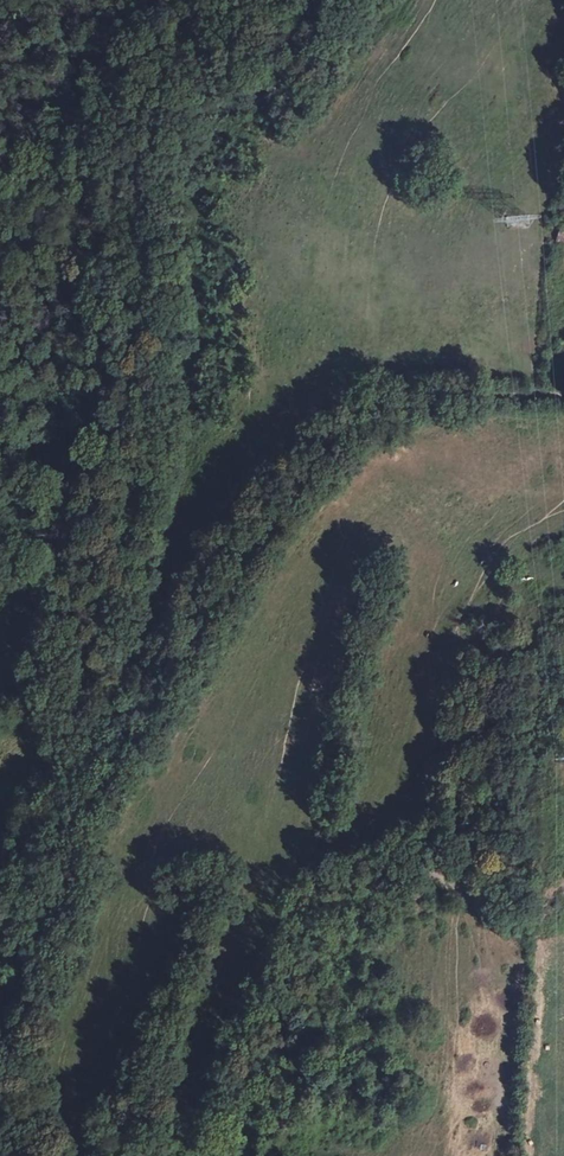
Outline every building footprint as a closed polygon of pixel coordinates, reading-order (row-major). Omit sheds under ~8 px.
[(33,861),(27,869),(30,871),(36,863),(33,861)]
